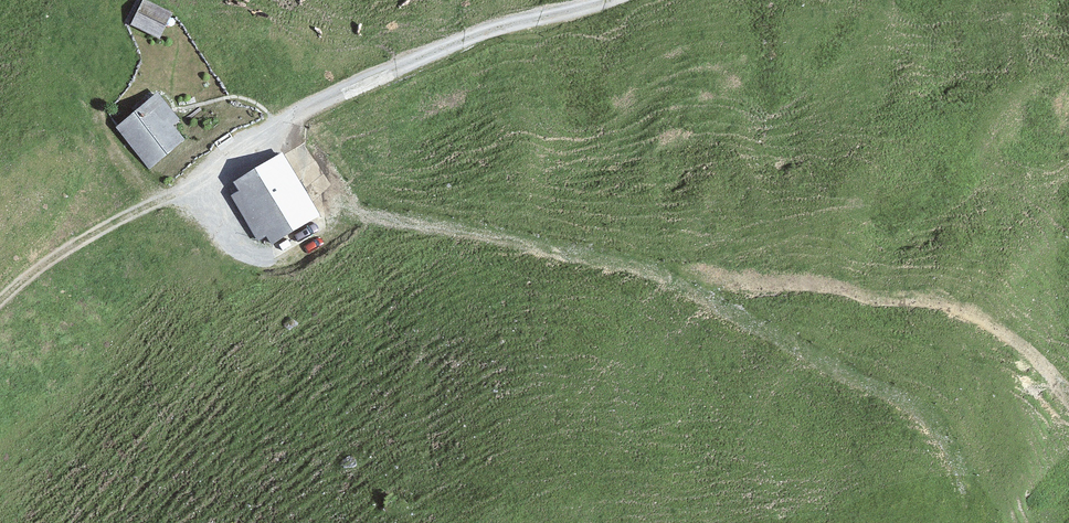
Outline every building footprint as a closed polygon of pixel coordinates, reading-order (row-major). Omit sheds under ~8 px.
[(132,24),(161,40),(175,15),(148,0),(145,0),(132,24)] [(119,128),(151,169),(184,144),(152,103),(119,128)] [(289,158),(232,189),(265,249),(322,217),(289,158)]
